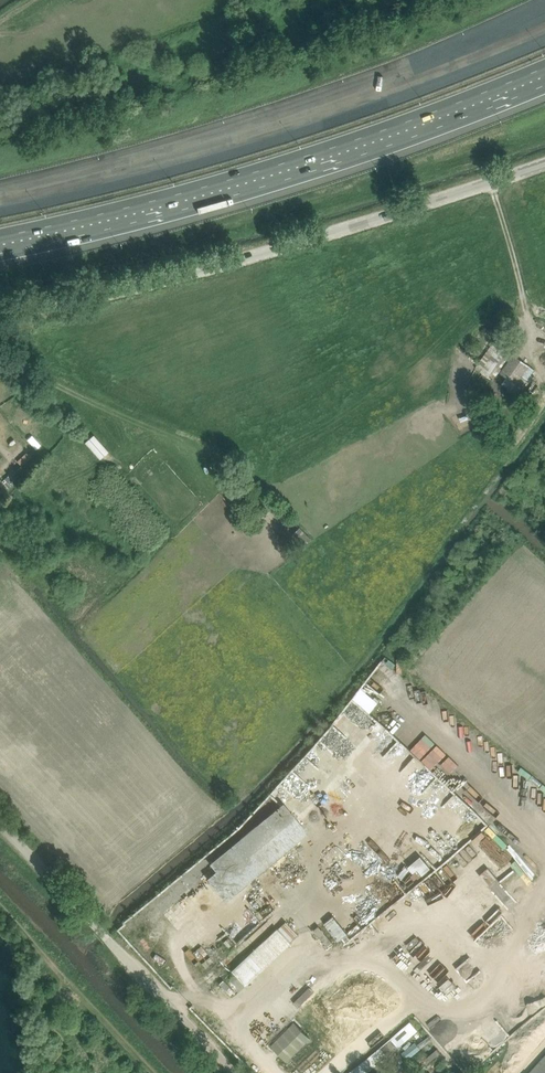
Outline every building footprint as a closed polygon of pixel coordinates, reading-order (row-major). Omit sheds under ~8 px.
[(519,393),(534,367),(489,342),(475,368),(519,393)] [(496,408),(491,410),(496,421),(500,419),(496,408)] [(94,435),(85,443),(98,459),(107,451),(94,435)] [(16,471),(14,468),(8,474),(16,482),(21,477),(16,471)] [(294,813),(303,805),(295,795),(285,803),(294,813)] [(377,797),(362,797),(362,808),(377,808),(377,797)] [(206,878),(224,900),(305,833),(291,816),(281,803),(208,863),(215,871),(206,878)] [(426,849),(406,867),(416,879),(436,861),(426,849)] [(324,922),(337,940),(345,934),(332,916),(324,922)] [(219,939),(229,949),(247,932),(238,922),(219,939)] [(277,928),(232,971),(245,986),(291,943),(290,942),(298,935),(286,922),(278,929),(277,928)] [(371,965),(364,971),(368,976),(375,971),(371,965)] [(285,990),(271,1004),(280,1013),(294,1000),(285,990)] [(310,1038),(294,1022),(271,1046),(286,1061),(310,1038)] [(385,1053),(389,1057),(399,1049),(391,1040),(352,1072),(362,1072),(385,1053)] [(529,1072),(544,1072),(544,1056),(529,1072)]
